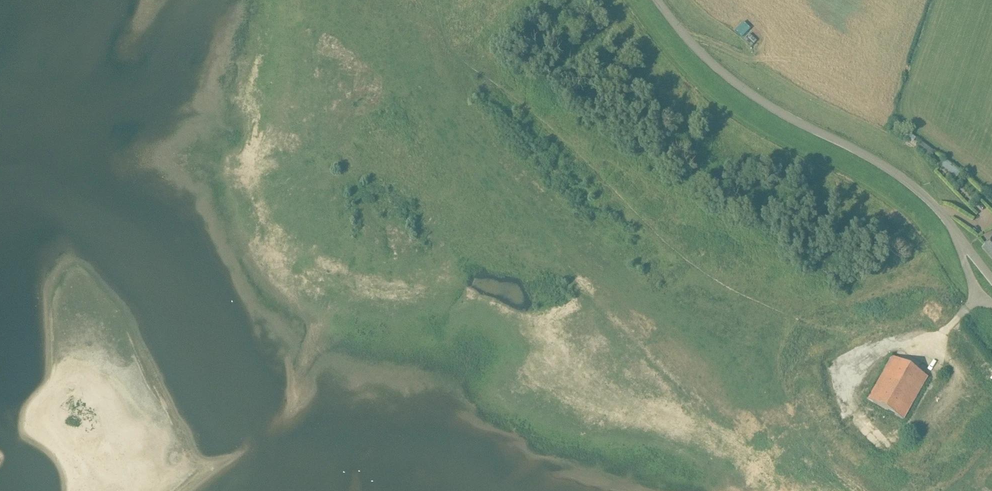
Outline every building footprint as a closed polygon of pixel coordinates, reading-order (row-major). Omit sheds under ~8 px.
[(932,157),(936,152),(923,142),(919,147),(932,157)] [(961,172),(945,160),(941,166),(957,178),(961,172)] [(981,248),(991,259),(991,238),(981,248)] [(867,343),(857,350),(861,355),(871,348),(867,343)] [(867,400),(891,413),(904,420),(928,377),(892,357),(867,400)] [(991,382),(991,362),(981,368),(990,384),(991,382)]
